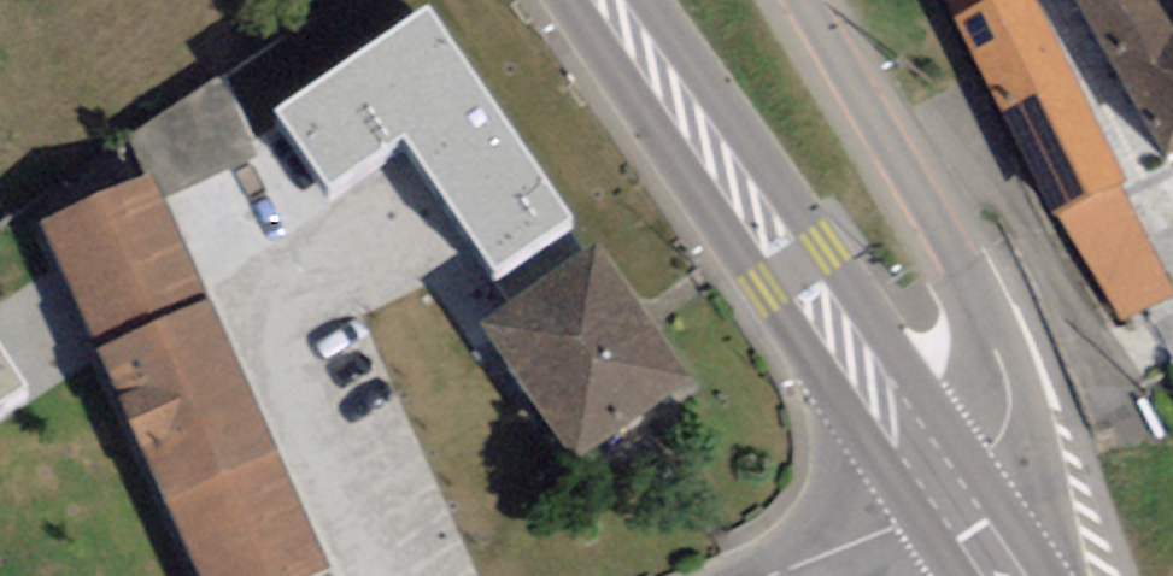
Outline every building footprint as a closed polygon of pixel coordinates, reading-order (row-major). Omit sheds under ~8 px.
[(1063,0),(1161,171),(1172,165),(1172,56),(1169,57),(1136,0),(1063,0)] [(1014,14),(966,37),(1057,221),(1105,198),(1014,14)] [(235,91),(159,122),(184,184),(260,153),(235,91)] [(39,243),(189,575),(310,575),(252,447),(223,382),(140,198),(39,243)] [(585,271),(482,345),(571,466),(673,392),(585,271)] [(406,389),(370,307),(309,334),(293,298),(248,318),(300,436),(406,389)] [(0,364),(0,432),(33,410),(0,364)]
